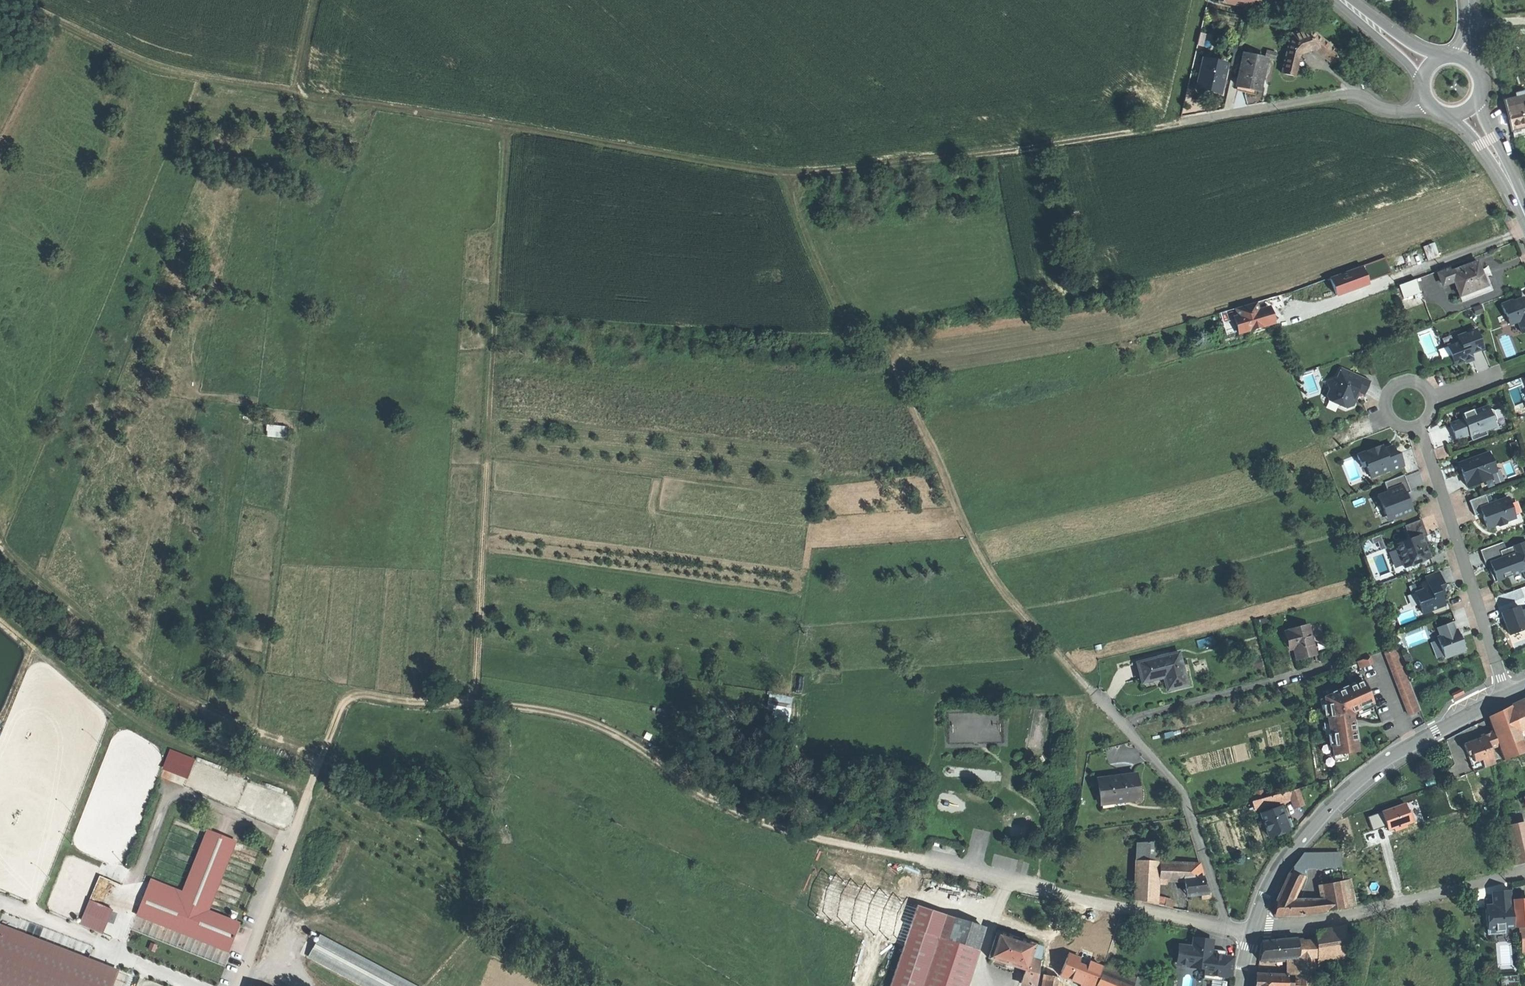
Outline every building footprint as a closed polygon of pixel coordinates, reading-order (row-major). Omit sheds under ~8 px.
[(1225,3),(1257,10),(1260,0),(1225,0),(1225,3)] [(1310,28),(1292,33),(1283,74),(1297,76),(1301,53),(1307,51),(1314,49),(1331,64),(1341,54),(1310,28)] [(1266,61),(1244,56),(1237,87),(1248,89),(1260,92),(1263,75),(1266,62),(1266,61)] [(1228,65),(1204,60),(1197,88),(1208,90),(1221,94),(1228,65)] [(1266,62),(1263,75),(1269,77),(1272,64),(1266,62)] [(1192,88),(1188,87),(1184,104),(1188,105),(1192,88)] [(1505,97),(1508,112),(1511,125),(1524,122),(1524,93),(1518,94),(1505,97)] [(1511,125),(1513,133),(1523,135),(1524,135),(1524,122),(1511,125)] [(1435,242),(1423,246),(1428,259),(1440,255),(1435,242)] [(1331,294),(1393,277),(1388,259),(1326,276),(1331,294)] [(1478,261),(1450,272),(1454,282),(1460,296),(1488,286),(1482,270),(1478,261)] [(1449,269),(1438,274),(1442,284),(1451,280),(1452,283),(1454,282),(1450,272),(1449,269)] [(1488,286),(1460,296),(1462,302),(1493,290),(1488,278),(1485,269),(1482,270),(1488,286)] [(1416,279),(1399,285),(1404,297),(1421,291),(1416,279)] [(1266,299),(1269,307),(1270,311),(1284,307),(1281,295),(1266,299)] [(1523,298),(1513,302),(1512,300),(1502,304),(1509,324),(1518,321),(1522,333),(1524,332),(1524,303),(1523,298)] [(1255,304),(1235,310),(1237,316),(1238,319),(1234,320),(1238,334),(1273,323),(1272,318),(1270,311),(1258,314),(1257,310),(1255,304)] [(1459,341),(1447,346),(1454,364),(1464,361),(1472,358),(1470,353),(1483,348),(1476,329),(1457,336),(1459,341)] [(1337,377),(1326,381),(1330,389),(1327,396),(1336,400),(1337,405),(1345,408),(1352,406),(1351,403),(1350,399),(1353,397),(1354,394),(1355,394),(1357,391),(1364,395),(1370,381),(1341,368),(1337,377)] [(1336,400),(1327,396),(1328,401),(1337,405),(1336,400)] [(1463,419),(1450,424),(1453,432),(1456,439),(1469,434),(1472,441),(1487,435),(1485,430),(1495,426),(1494,424),(1496,419),(1493,411),(1488,409),(1487,406),(1462,416),(1463,419)] [(266,425),(266,437),(288,437),(287,425),(266,425)] [(1377,447),(1357,454),(1361,467),(1366,465),(1369,472),(1375,470),(1377,475),(1389,471),(1404,466),(1399,453),(1395,451),(1393,446),(1383,449),(1382,450),(1377,448),(1377,447)] [(1489,452),(1459,463),(1459,464),(1462,465),(1464,469),(1461,470),(1467,487),(1491,478),(1490,473),(1488,468),(1494,466),(1489,452)] [(1403,475),(1384,482),(1388,491),(1378,495),(1385,514),(1390,512),(1393,519),(1412,512),(1408,502),(1405,494),(1411,492),(1404,475),(1403,475)] [(1485,495),(1469,500),(1475,515),(1482,513),(1484,512),(1485,516),(1483,517),(1487,528),(1496,525),(1499,526),(1506,524),(1507,520),(1516,518),(1508,497),(1488,505),(1485,495)] [(1421,519),(1404,526),(1409,539),(1395,544),(1404,568),(1430,558),(1426,547),(1422,537),(1427,535),(1421,519)] [(1380,535),(1362,542),(1365,551),(1373,548),(1375,551),(1385,546),(1380,535)] [(1480,550),(1485,564),(1490,562),(1492,568),(1489,569),(1492,576),(1494,581),(1523,571),(1524,576),(1524,541),(1506,548),(1504,541),(1480,550)] [(1372,557),(1377,573),(1389,569),(1385,554),(1372,557)] [(1439,572),(1425,577),(1426,580),(1420,583),(1423,589),(1414,592),(1422,614),(1445,605),(1441,595),(1439,591),(1443,590),(1442,587),(1444,586),(1439,572)] [(1502,612),(1506,623),(1510,635),(1524,629),(1524,609),(1521,610),(1519,606),(1502,612)] [(1413,610),(1397,615),(1400,623),(1416,618),(1413,610)] [(1452,622),(1438,627),(1441,636),(1437,638),(1445,657),(1465,650),(1461,640),(1457,630),(1455,631),(1452,622)] [(1309,626),(1315,654),(1328,651),(1321,623),(1309,626)] [(1309,626),(1287,631),(1290,642),(1294,641),(1295,647),(1294,648),(1296,658),(1306,656),(1315,654),(1309,626)] [(1290,642),(1287,631),(1284,632),(1288,650),(1294,648),(1295,647),(1294,641),(1290,642)] [(1397,647),(1384,652),(1408,715),(1421,710),(1418,704),(1397,647)] [(1179,652),(1137,663),(1139,672),(1141,679),(1163,674),(1165,683),(1167,690),(1187,685),(1179,652)] [(1370,657),(1357,661),(1360,668),(1372,664),(1370,657)] [(1163,674),(1141,679),(1143,689),(1165,683),(1163,674)] [(1332,694),(1324,698),(1333,756),(1334,756),(1346,754),(1358,752),(1357,743),(1355,728),(1354,721),(1352,713),(1373,704),(1363,681),(1352,685),(1351,685),(1332,693),(1332,694)] [(768,694),(767,709),(772,710),(771,723),(789,725),(792,697),(768,694)] [(1511,706),(1524,742),(1524,699),(1511,706)] [(1488,717),(1493,732),(1498,745),(1503,760),(1524,752),(1524,742),(1511,706),(1493,714),(1488,717)] [(954,742),(1000,742),(1000,713),(954,713),(954,742)] [(1474,741),(1464,745),(1467,755),(1470,753),(1473,759),(1477,760),(1481,759),(1484,767),(1494,763),(1489,748),(1498,745),(1493,732),(1480,736),(1481,738),(1482,740),(1474,743),(1474,741)] [(191,778),(197,756),(168,748),(163,771),(191,778)] [(1134,773),(1097,780),(1101,804),(1138,797),(1136,786),(1134,773)] [(1288,792),(1291,801),(1294,810),(1302,806),(1298,789),(1288,792)] [(1288,792),(1251,802),(1254,810),(1291,801),(1288,792)] [(1404,804),(1379,814),(1384,829),(1410,819),(1404,804)] [(1281,807),(1261,814),(1269,837),(1280,833),(1289,830),(1288,828),(1286,821),(1281,807)] [(1506,827),(1515,865),(1524,862),(1524,833),(1522,823),(1506,827)] [(228,950),(239,924),(206,911),(234,842),(208,831),(180,901),(148,888),(137,914),(228,950)] [(1161,843),(1137,842),(1136,872),(1154,873),(1154,861),(1160,861),(1161,843)] [(1338,853),(1304,854),(1294,867),(1341,867),(1338,853)] [(1200,865),(1160,863),(1159,880),(1187,881),(1187,879),(1203,878),(1200,865)] [(1154,873),(1136,872),(1135,900),(1152,904),(1154,873)] [(1304,877),(1289,874),(1283,886),(1298,890),(1304,877)] [(1187,879),(1187,881),(1191,895),(1202,894),(1208,894),(1208,893),(1206,886),(1203,878),(1187,879)] [(1351,880),(1342,882),(1346,907),(1348,907),(1355,904),(1351,880)] [(1342,882),(1320,885),(1323,900),(1325,911),(1346,907),(1342,882)] [(1298,890),(1283,886),(1279,894),(1276,900),(1293,899),(1298,890)] [(1170,900),(1166,898),(1165,906),(1173,908),(1173,902),(1170,900)] [(1293,899),(1276,900),(1274,916),(1304,915),(1303,899),(1293,899)] [(1323,900),(1303,899),(1304,915),(1325,911),(1323,900)] [(1491,899),(1480,900),(1482,919),(1492,918),(1491,899)] [(1512,900),(1514,927),(1524,926),(1524,900),(1524,899),(1512,900)] [(112,909),(89,900),(79,923),(102,933),(112,909)] [(916,906),(890,985),(923,985),(939,938),(949,941),(956,919),(916,906)] [(1494,912),(1500,985),(1517,985),(1512,911),(1503,911),(1494,912)] [(984,928),(956,919),(949,941),(977,950),(984,928)] [(1345,926),(1315,931),(1315,940),(1316,956),(1317,957),(1344,954),(1345,926)] [(2,928),(0,933),(0,985),(109,985),(114,971),(2,928)] [(1035,945),(997,933),(989,958),(1005,963),(1025,970),(1026,970),(1031,956),(1035,945)] [(308,957),(364,985),(415,985),(319,935),(308,957)] [(939,938),(923,985),(965,985),(977,950),(949,941),(939,938)] [(1193,938),(1192,939),(1191,947),(1179,945),(1177,963),(1198,966),(1198,967),(1204,968),(1203,979),(1212,980),(1212,985),(1225,985),(1226,981),(1222,980),(1223,976),(1231,977),(1234,956),(1225,955),(1226,951),(1211,949),(1211,944),(1204,943),(1201,939),(1193,938)] [(1296,938),(1288,939),(1290,957),(1297,956),(1298,956),(1297,941),(1296,938)] [(1283,939),(1261,941),(1260,951),(1259,960),(1283,958),(1283,939)] [(1315,940),(1297,941),(1298,956),(1312,956),(1316,956),(1315,940)] [(1042,947),(1035,945),(1031,956),(1040,959),(1042,947)] [(1073,954),(1062,982),(1071,985),(1134,985),(1137,978),(1120,971),(1073,954)] [(1040,959),(1031,956),(1026,970),(1038,974),(1040,959)] [(1298,956),(1297,956),(1297,985),(1310,985),(1312,985),(1312,956),(1298,956)] [(1138,973),(1122,967),(1120,971),(1137,978),(1138,973)] [(1025,970),(1021,983),(1032,985),(1036,985),(1038,974),(1026,970),(1025,970)] [(1257,974),(1255,985),(1287,985),(1287,983),(1287,978),(1287,975),(1257,974)] [(1045,975),(1043,985),(1060,985),(1061,978),(1045,975)] [(1137,978),(1134,985),(1147,985),(1148,982),(1137,978)]
